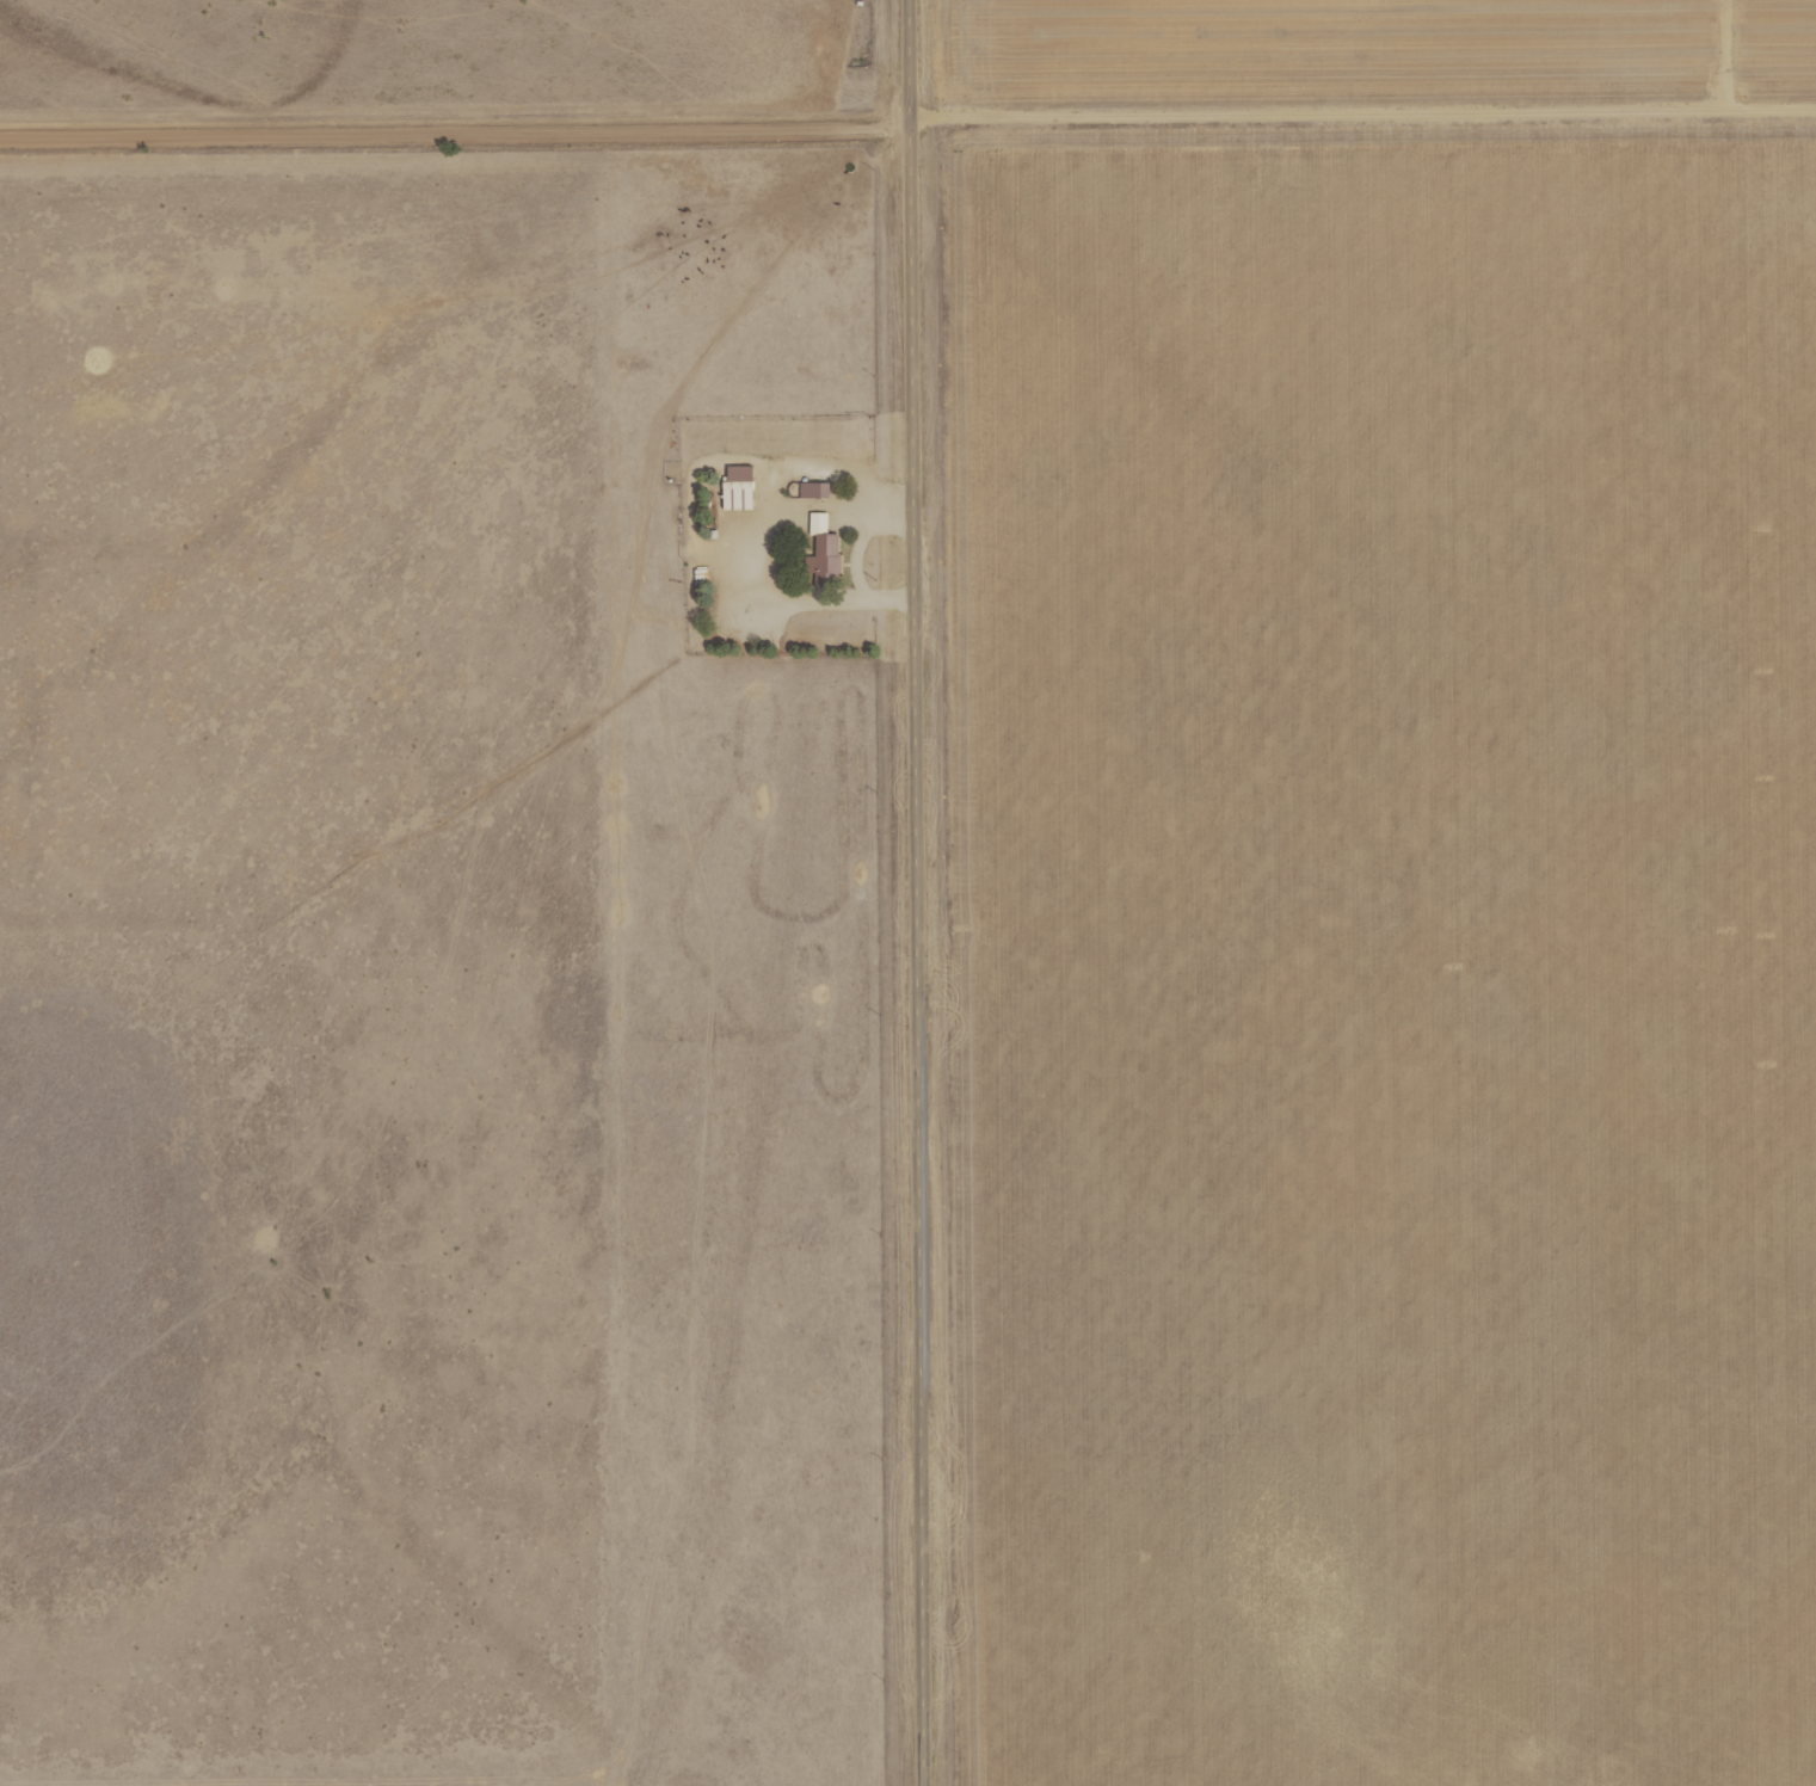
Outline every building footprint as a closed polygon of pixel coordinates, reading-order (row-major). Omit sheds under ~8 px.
[(752,510),(752,482),(721,482),(721,510),(752,510)] [(827,498),(827,483),(798,485),(799,499),(827,498)] [(811,585),(839,585),(839,534),(827,535),(826,513),(811,513),(811,585)]
